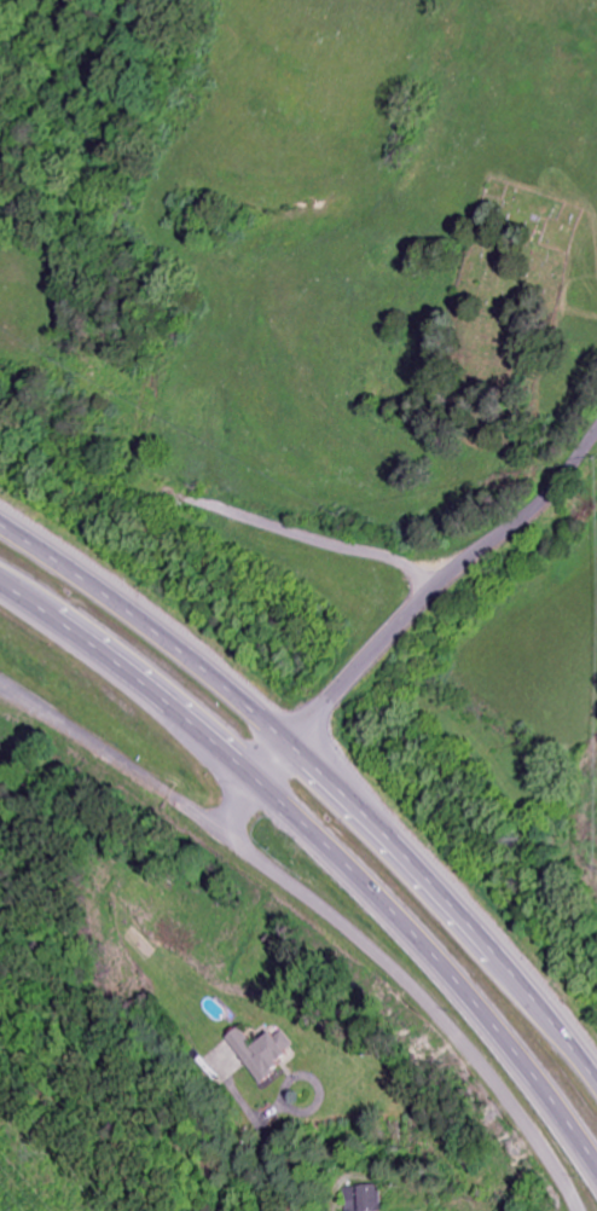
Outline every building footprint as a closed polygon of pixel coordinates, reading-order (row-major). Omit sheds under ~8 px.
[(306,1049),(291,1029),(263,1049),(250,1029),(235,1040),(268,1087),(290,1072),(284,1064),(306,1049)] [(384,1186),(361,1187),(362,1210),(385,1210),(384,1186)]
